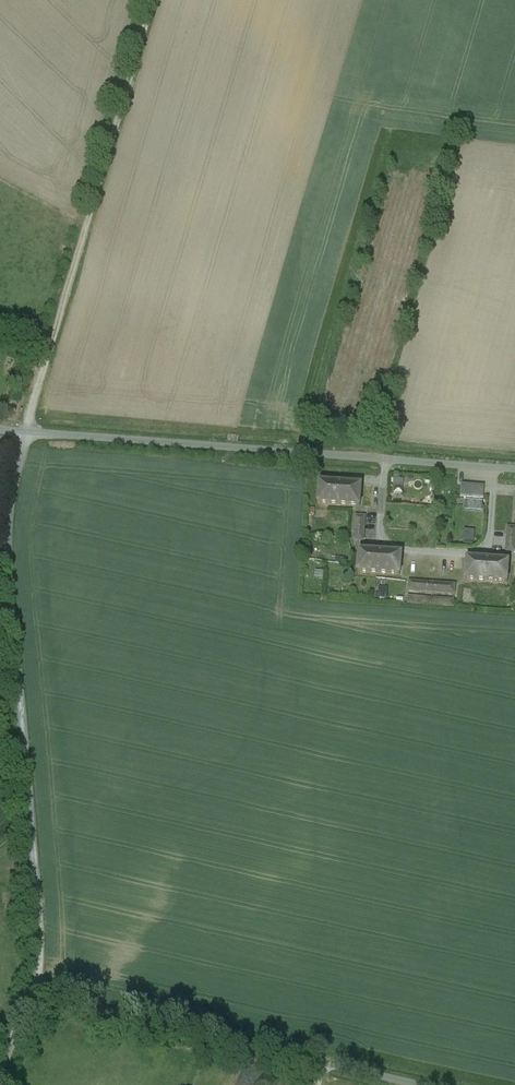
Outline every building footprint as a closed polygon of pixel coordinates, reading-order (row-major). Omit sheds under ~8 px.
[(361,484),(319,481),(317,503),(360,506),(361,484)] [(484,486),(462,484),(461,496),(483,498),(484,486)] [(365,516),(356,515),(354,539),(363,540),(365,516)] [(508,526),(506,550),(514,551),(514,526),(508,526)] [(464,539),(476,539),(476,528),(465,528),(464,539)] [(402,552),(359,549),(357,571),(400,574),(402,552)] [(509,560),(466,557),(465,579),(507,582),(509,560)] [(455,584),(409,580),(408,590),(454,593),(455,584)] [(454,599),(408,596),(407,602),(453,605),(454,599)] [(267,1072),(264,1080),(279,1084),(292,1084),(294,1081),(267,1072)]
